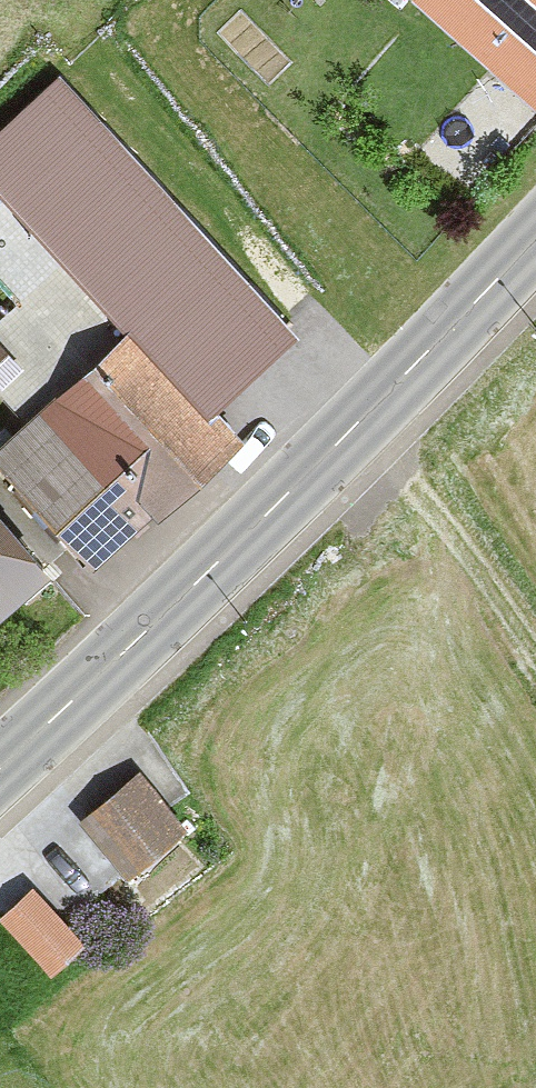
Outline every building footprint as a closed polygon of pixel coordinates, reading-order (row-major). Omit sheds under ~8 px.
[(412,8),(535,109),(535,0),(418,0),(412,8)] [(274,340),(179,232),(111,291),(131,314),(206,399),(274,340)] [(0,428),(0,469),(85,566),(237,434),(206,399),(131,314),(0,428)] [(0,523),(0,619),(49,572),(0,523)] [(188,821),(145,764),(73,818),(116,875),(188,821)]
